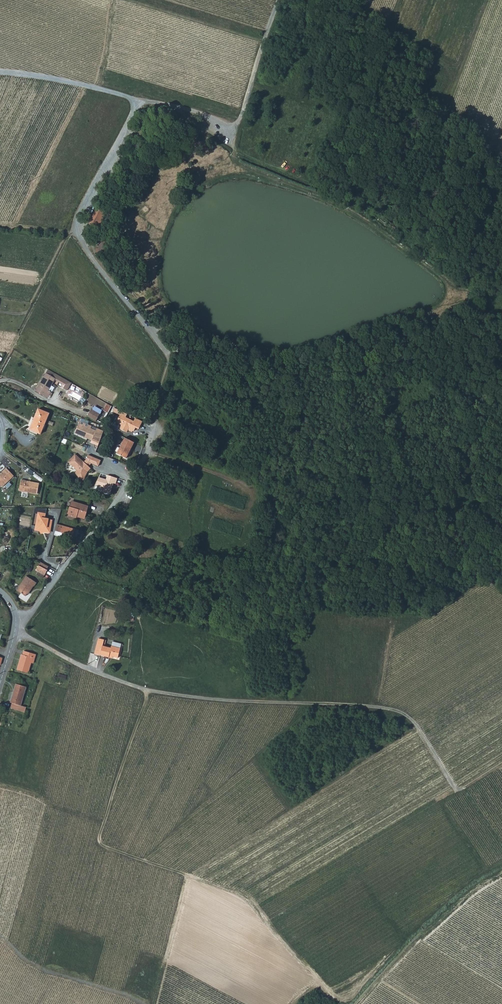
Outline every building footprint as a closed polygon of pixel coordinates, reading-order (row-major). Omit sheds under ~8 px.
[(97,207),(89,223),(99,228),(107,211),(97,207)] [(104,239),(97,240),(99,252),(106,251),(104,239)] [(50,394),(52,395),(54,393),(49,390),(56,378),(59,374),(49,368),(36,390),(48,397),(50,394)] [(56,378),(66,384),(69,379),(59,374),(56,378)] [(64,387),(68,389),(72,381),(69,379),(66,384),(64,387)] [(106,403),(103,410),(108,412),(111,406),(106,403)] [(101,413),(92,408),(88,415),(97,420),(101,413)] [(38,409),(34,418),(32,417),(26,430),(29,431),(30,430),(40,434),(49,413),(38,409)] [(133,420),(120,413),(116,421),(121,423),(119,427),(126,431),(127,428),(128,427),(132,429),(133,430),(135,427),(138,429),(140,424),(133,420)] [(104,431),(80,421),(75,434),(92,440),(93,438),(101,441),(104,431)] [(134,442),(125,437),(117,453),(126,458),(134,442)] [(84,462),(75,454),(68,462),(77,470),(74,476),(83,480),(86,475),(86,472),(87,472),(91,469),(88,466),(84,462)] [(101,460),(88,455),(87,459),(91,463),(98,466),(101,460)] [(7,468),(0,474),(0,484),(3,487),(15,476),(7,468)] [(106,479),(99,477),(96,486),(103,488),(102,492),(110,494),(114,483),(116,483),(117,478),(107,475),(106,479)] [(40,483),(22,480),(20,491),(38,495),(40,483)] [(72,506),(88,510),(89,505),(74,501),(72,506)] [(68,514),(78,517),(79,514),(86,516),(88,510),(72,506),(70,506),(68,514)] [(39,512),(36,525),(38,525),(40,530),(41,533),(45,531),(49,532),(50,528),(51,528),(52,519),(45,518),(46,514),(39,512)] [(58,523),(54,535),(73,541),(76,529),(58,523)] [(39,565),(36,570),(45,575),(48,570),(47,570),(40,565),(39,565)] [(37,583),(27,576),(17,590),(26,596),(29,592),(30,593),(37,583)] [(112,645),(112,647),(103,645),(101,654),(110,656),(110,654),(119,656),(121,647),(112,645)] [(25,652),(24,655),(22,654),(20,661),(31,666),(32,663),(34,658),(32,657),(33,655),(25,652)] [(18,670),(29,673),(31,666),(20,661),(18,670)] [(28,686),(18,683),(14,697),(23,699),(28,686)]
